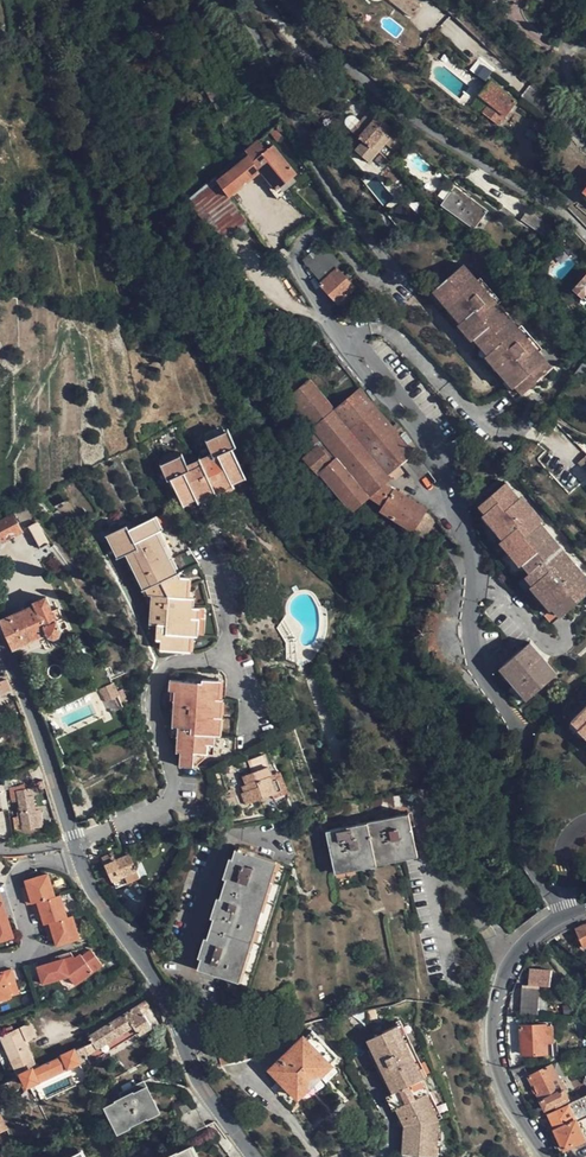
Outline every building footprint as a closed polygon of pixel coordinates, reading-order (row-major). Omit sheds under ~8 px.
[(412,17),(421,6),(414,0),(392,0),(412,17)] [(499,125),(517,102),(490,81),(480,95),(489,103),(483,112),(499,125)] [(223,100),(215,104),(225,127),(234,123),(223,100)] [(356,134),(348,143),(371,163),(382,150),(387,144),(398,153),(408,141),(391,126),(379,116),(374,122),(366,116),(361,123),(367,128),(365,130),(360,137),(356,134)] [(275,127),(270,131),(278,142),(283,138),(275,127)] [(258,140),(252,145),(245,150),(250,156),(255,162),(267,152),(258,140)] [(254,163),(262,172),(277,190),(283,185),(296,174),(273,146),(267,152),(255,162),(254,163)] [(231,194),(258,174),(262,172),(254,163),(255,162),(250,156),(220,179),(231,194)] [(258,174),(274,193),(277,190),(262,172),(258,174)] [(215,177),(189,200),(220,243),(239,228),(248,222),(215,177)] [(277,190),(274,193),(280,200),(289,192),(283,185),(277,190)] [(446,200),(479,223),(488,210),(455,188),(446,200)] [(475,229),(479,223),(446,200),(442,206),(475,229)] [(406,206),(403,209),(406,214),(411,211),(406,206)] [(528,212),(523,220),(545,235),(550,228),(528,212)] [(253,229),(248,222),(239,228),(245,235),(253,229)] [(303,261),(322,282),(337,268),(341,264),(323,244),(303,261)] [(464,320),(462,322),(476,338),(479,336),(492,352),(489,353),(517,385),(519,383),(526,391),(553,368),(464,265),(437,288),(464,320)] [(355,288),(337,268),(322,282),(320,284),(339,303),(355,288)] [(579,286),(575,290),(585,299),(585,292),(579,286)] [(433,292),(460,323),(462,322),(464,320),(437,288),(433,292)] [(472,342),(474,340),(476,338),(462,322),(460,323),(457,326),(472,342)] [(476,338),(474,340),(487,355),(489,353),(492,352),(479,336),(476,338)] [(513,389),(515,387),(517,385),(489,353),(487,355),(485,357),(513,389)] [(575,376),(580,380),(585,372),(585,362),(575,376)] [(305,434),(336,410),(311,379),(289,398),(305,418),(297,424),(305,434)] [(517,385),(515,387),(522,395),(526,391),(519,383),(517,385)] [(336,409),(336,410),(305,434),(309,438),(295,450),(317,474),(320,472),(353,511),(370,497),(384,506),(381,512),(414,532),(427,510),(385,485),(394,477),(397,479),(407,470),(403,464),(415,454),(360,389),(336,409)] [(207,441),(209,446),(231,435),(229,431),(207,441)] [(188,466),(185,460),(163,470),(168,481),(172,479),(182,500),(195,494),(196,497),(231,481),(229,478),(244,472),(233,449),(236,447),(231,435),(209,446),(213,454),(188,466)] [(162,466),(163,470),(185,460),(183,455),(162,466)] [(246,477),(244,472),(229,478),(231,481),(232,483),(246,477)] [(233,486),(232,483),(231,481),(196,497),(197,499),(199,502),(233,486)] [(487,513),(507,537),(504,539),(524,563),(526,561),(533,570),(529,573),(518,583),(553,625),(585,596),(585,577),(507,483),(483,504),(489,511),(487,513)] [(184,505),(197,499),(196,497),(195,494),(182,500),(184,505)] [(479,507),(485,514),(487,513),(489,511),(483,504),(479,507)] [(438,516),(427,510),(414,532),(425,538),(438,516)] [(487,513),(485,514),(482,517),(503,540),(504,539),(507,537),(487,513)] [(1,546),(2,542),(23,531),(14,514),(0,522),(0,547),(1,546)] [(154,517),(149,520),(155,532),(158,531),(160,530),(154,517)] [(186,635),(191,636),(193,608),(188,608),(188,597),(185,597),(186,583),(183,583),(183,577),(181,577),(179,573),(173,576),(152,534),(155,532),(149,520),(130,530),(128,526),(110,535),(122,557),(126,555),(144,590),(146,589),(149,595),(152,595),(150,624),(157,625),(157,639),(162,640),(161,649),(185,651),(186,635)] [(48,540),(38,522),(30,526),(41,547),(49,543),(48,540)] [(179,573),(158,531),(155,532),(152,534),(173,576),(179,573)] [(119,559),(122,557),(110,535),(107,536),(119,559)] [(520,566),(522,565),(524,563),(504,539),(503,540),(500,543),(520,566)] [(522,565),(529,573),(533,570),(526,561),(524,563),(522,565)] [(13,650),(45,635),(55,638),(60,636),(62,632),(57,621),(63,619),(59,608),(53,610),(47,597),(33,602),(34,605),(0,621),(13,650)] [(504,666),(531,698),(557,675),(530,643),(504,666)] [(527,701),(531,698),(504,666),(500,669),(527,701)] [(6,677),(0,679),(0,694),(12,690),(6,677)] [(213,699),(215,681),(203,680),(203,684),(170,681),(169,691),(175,692),(173,727),(179,728),(178,752),(181,752),(181,765),(195,766),(196,765),(196,751),(208,752),(209,747),(214,747),(216,735),(221,735),(224,700),(220,699),(213,699)] [(221,681),(215,681),(213,699),(220,699),(221,681)] [(105,702),(119,695),(113,683),(99,689),(105,702)] [(238,701),(224,700),(221,735),(236,736),(238,701)] [(576,717),(584,724),(582,726),(585,729),(585,707),(576,717)] [(572,721),(579,728),(582,726),(584,724),(576,717),(572,721)] [(196,765),(208,753),(208,752),(196,751),(196,765)] [(272,795),(282,791),(275,775),(271,777),(265,762),(254,766),(255,772),(244,777),(250,791),(256,788),(261,800),(272,795)] [(13,789),(33,781),(29,773),(10,781),(13,789)] [(289,793),(282,773),(275,775),(282,791),(284,796),(289,793)] [(8,775),(1,777),(2,782),(3,788),(10,787),(8,775)] [(247,805),(261,800),(256,788),(250,791),(242,795),(247,805)] [(26,790),(11,793),(12,800),(19,798),(22,816),(24,829),(39,827),(37,814),(33,797),(28,798),(26,790)] [(284,796),(282,791),(272,795),(274,800),(284,796)] [(335,869),(416,852),(408,814),(328,833),(335,869)] [(17,831),(24,829),(22,816),(14,818),(17,831)] [(250,986),(288,865),(271,860),(236,849),(199,970),(250,986)] [(418,857),(416,852),(335,869),(336,874),(418,857)] [(113,854),(101,859),(104,866),(106,866),(117,888),(140,877),(129,854),(116,860),(113,854)] [(30,875),(8,882),(9,888),(11,895),(6,896),(9,906),(14,905),(17,914),(22,913),(24,919),(27,926),(29,935),(34,934),(37,941),(38,947),(60,940),(54,917),(48,919),(42,896),(36,898),(30,875)] [(14,939),(2,892),(0,893),(0,943),(14,939)] [(467,923),(456,928),(462,942),(474,937),(467,923)] [(577,929),(576,930),(584,948),(585,947),(585,926),(577,929)] [(95,949),(35,966),(41,986),(71,978),(72,981),(101,973),(95,949)] [(529,986),(523,985),(522,1014),(539,1015),(540,986),(551,986),(552,969),(530,968),(529,986)] [(93,1043),(83,1048),(89,1063),(90,1065),(91,1064),(101,1058),(101,1057),(97,1050),(134,1028),(138,1035),(139,1036),(156,1025),(146,1008),(149,1006),(147,1001),(90,1037),(93,1043)] [(548,1026),(522,1027),(523,1055),(549,1055),(548,1042),(554,1042),(553,1022),(548,1022),(548,1026)] [(21,1073),(35,1065),(24,1041),(35,1036),(30,1025),(14,1032),(12,1029),(3,1033),(21,1073)] [(431,1092),(398,1026),(368,1041),(393,1094),(389,1096),(404,1126),(403,1154),(437,1156),(440,1120),(427,1094),(431,1092)] [(101,1057),(138,1035),(134,1028),(97,1050),(101,1057)] [(313,1032),(307,1037),(305,1035),(271,1071),(299,1098),(333,1064),(332,1063),(338,1057),(313,1032)] [(89,1063),(83,1048),(76,1051),(76,1050),(61,1056),(61,1057),(36,1068),(35,1065),(21,1073),(27,1087),(70,1068),(78,1064),(80,1067),(89,1063)] [(198,1056),(199,1058),(204,1067),(218,1063),(214,1052),(198,1056)] [(554,1067),(554,1066),(530,1078),(548,1113),(571,1101),(561,1080),(565,1077),(559,1065),(554,1067)] [(4,1123),(22,1115),(8,1084),(0,1088),(0,1115),(4,1123)] [(117,1103),(106,1109),(116,1128),(128,1123),(130,1125),(146,1117),(145,1114),(157,1108),(147,1088),(143,1090),(140,1084),(120,1095),(122,1098),(117,1101),(117,1103)] [(572,1103),(572,1105),(550,1115),(566,1150),(585,1141),(585,1139),(579,1123),(585,1119),(585,1097),(572,1103)] [(179,1118),(196,1109),(190,1100),(175,1108),(179,1118)] [(159,1112),(157,1108),(145,1114),(146,1117),(147,1119),(159,1112)] [(196,1109),(179,1118),(184,1127),(201,1119),(196,1109)] [(206,1127),(201,1119),(184,1127),(188,1136),(206,1127)] [(130,1127),(130,1125),(128,1123),(116,1128),(118,1133),(130,1127)] [(164,1156),(168,1156),(177,1153),(173,1143),(160,1149),(164,1156)] [(190,1147),(194,1156),(198,1156),(192,1146),(190,1147)] [(190,1147),(177,1153),(168,1156),(194,1156),(190,1147)]
